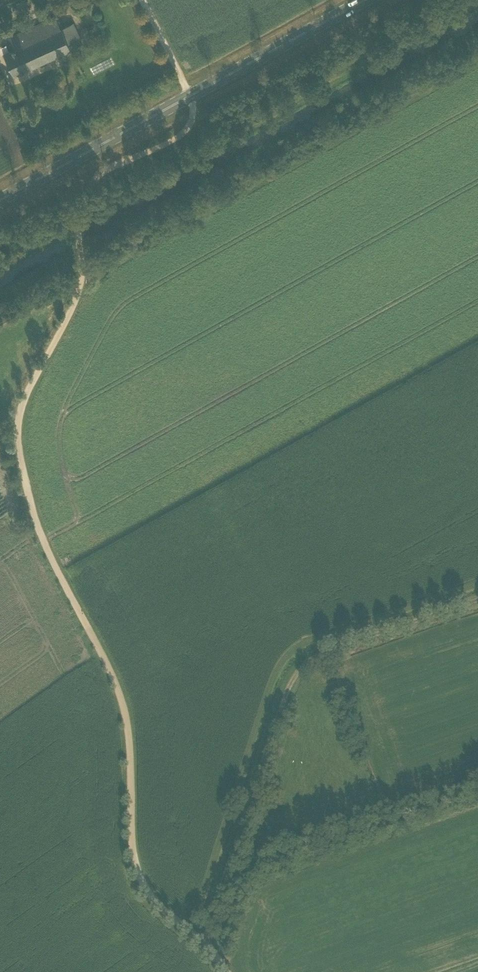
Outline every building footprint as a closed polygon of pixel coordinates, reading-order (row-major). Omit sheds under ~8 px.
[(70,49),(61,29),(60,28),(54,15),(55,17),(48,20),(53,31),(24,44),(21,36),(22,36),(21,32),(8,38),(13,49),(3,54),(13,75),(70,49)]
